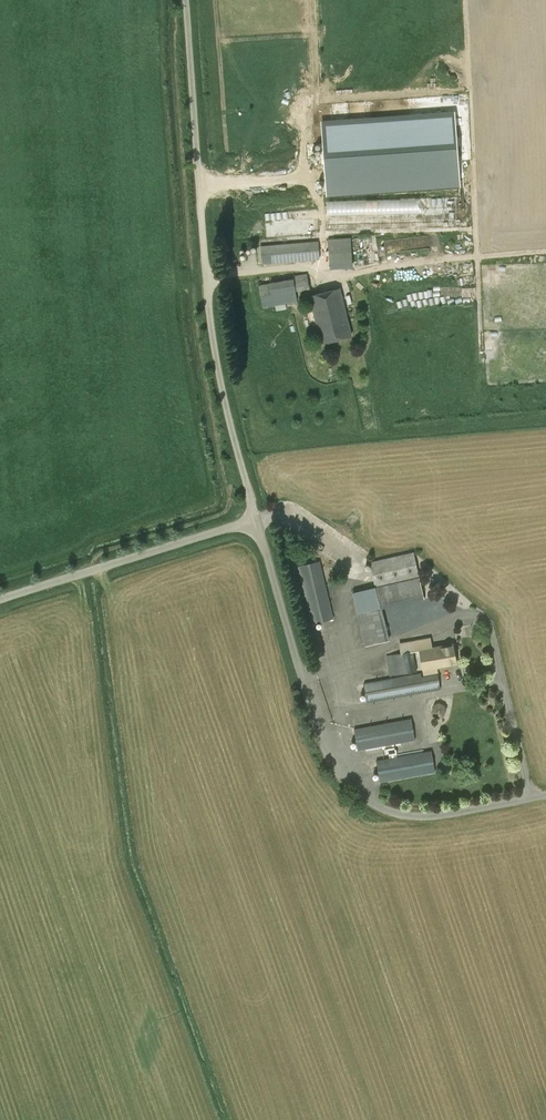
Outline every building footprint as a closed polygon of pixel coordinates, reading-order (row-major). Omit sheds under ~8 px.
[(430,197),(328,200),(329,229),(471,225),(471,212),(431,213),(430,197)] [(352,267),(350,239),(329,240),(330,268),(352,267)] [(318,240),(261,245),(263,264),(320,259),(318,240)] [(292,276),(292,279),(259,284),(263,307),(298,301),(295,291),(309,289),(307,273),(292,276)] [(352,335),(340,288),(310,295),(322,342),(352,335)] [(370,561),(375,586),(352,592),(366,645),(389,640),(381,608),(425,597),(414,551),(370,561)] [(320,560),(298,566),(312,623),(334,618),(320,560)] [(400,643),(402,652),(386,655),(390,676),(417,671),(413,650),(420,649),(425,675),(437,673),(436,667),(456,663),(453,644),(432,647),(430,638),(400,643)] [(441,688),(438,673),(422,676),(420,672),(364,682),(368,702),(441,688)] [(416,739),(411,718),(355,728),(358,750),(416,739)] [(436,772),(431,750),(377,760),(380,782),(436,772)]
